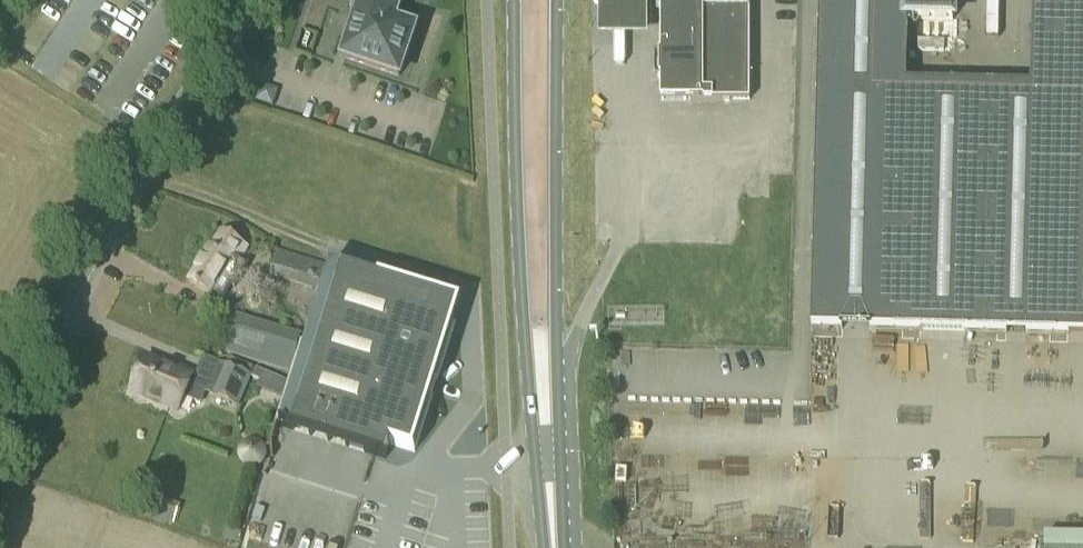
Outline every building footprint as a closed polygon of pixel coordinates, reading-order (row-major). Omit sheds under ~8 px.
[(366,2),(346,61),(400,79),(416,33),(395,26),(404,0),(361,0),(366,2)] [(648,0),(598,0),(598,38),(647,38),(648,0)] [(693,0),(662,0),(661,102),(703,102),(703,90),(691,90),(693,6),(693,0)] [(953,0),(820,0),(812,330),(1082,337),(1082,0),(1033,0),(1030,90),(907,87),(908,21),(953,22),(953,0)] [(750,102),(750,8),(693,6),(691,90),(703,90),(703,102),(750,102)] [(192,285),(211,296),(223,302),(231,287),(235,290),(249,264),(244,261),(247,255),(246,255),(249,249),(222,234),(213,251),(211,250),(192,285)] [(270,277),(317,291),(326,263),(278,249),(270,277)] [(378,279),(329,264),(279,424),(386,456),(390,442),(415,450),(454,324),(436,319),(443,296),(379,276),(378,279)] [(292,373),(303,335),(237,315),(226,352),(292,373)] [(751,317),(750,330),(780,331),(780,318),(751,317)] [(808,361),(830,360),(828,332),(807,333),(808,361)] [(608,344),(608,370),(627,370),(627,344),(608,344)] [(239,408),(252,376),(251,376),(254,368),(230,358),(217,389),(166,368),(165,369),(146,362),(133,394),(178,413),(183,399),(201,406),(206,394),(212,396),(211,398),(239,408)] [(259,368),(251,392),(275,400),(283,375),(259,368)] [(258,462),(261,449),(242,444),(239,458),(258,462)] [(822,490),(823,466),(814,465),(813,490),(822,490)]
